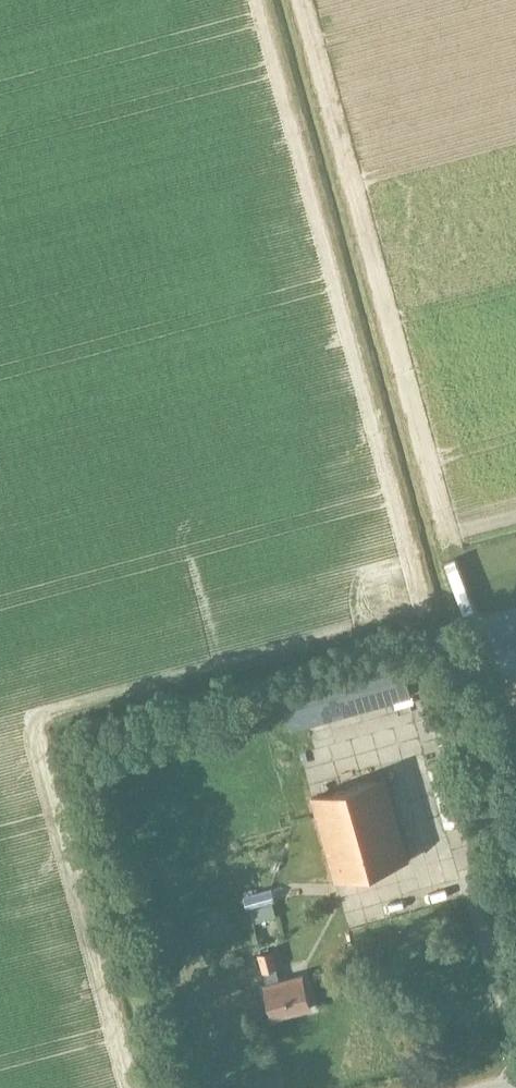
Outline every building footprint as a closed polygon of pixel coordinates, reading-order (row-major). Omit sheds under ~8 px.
[(290,730),(410,696),(398,652),(278,686),(290,730)] [(333,881),(406,860),(383,777),(310,798),(333,881)] [(245,910),(274,903),(270,888),(242,896),(245,910)] [(263,986),(271,1018),(309,1008),(301,975),(279,981),(271,950),(258,954),(265,985),(263,986)]
